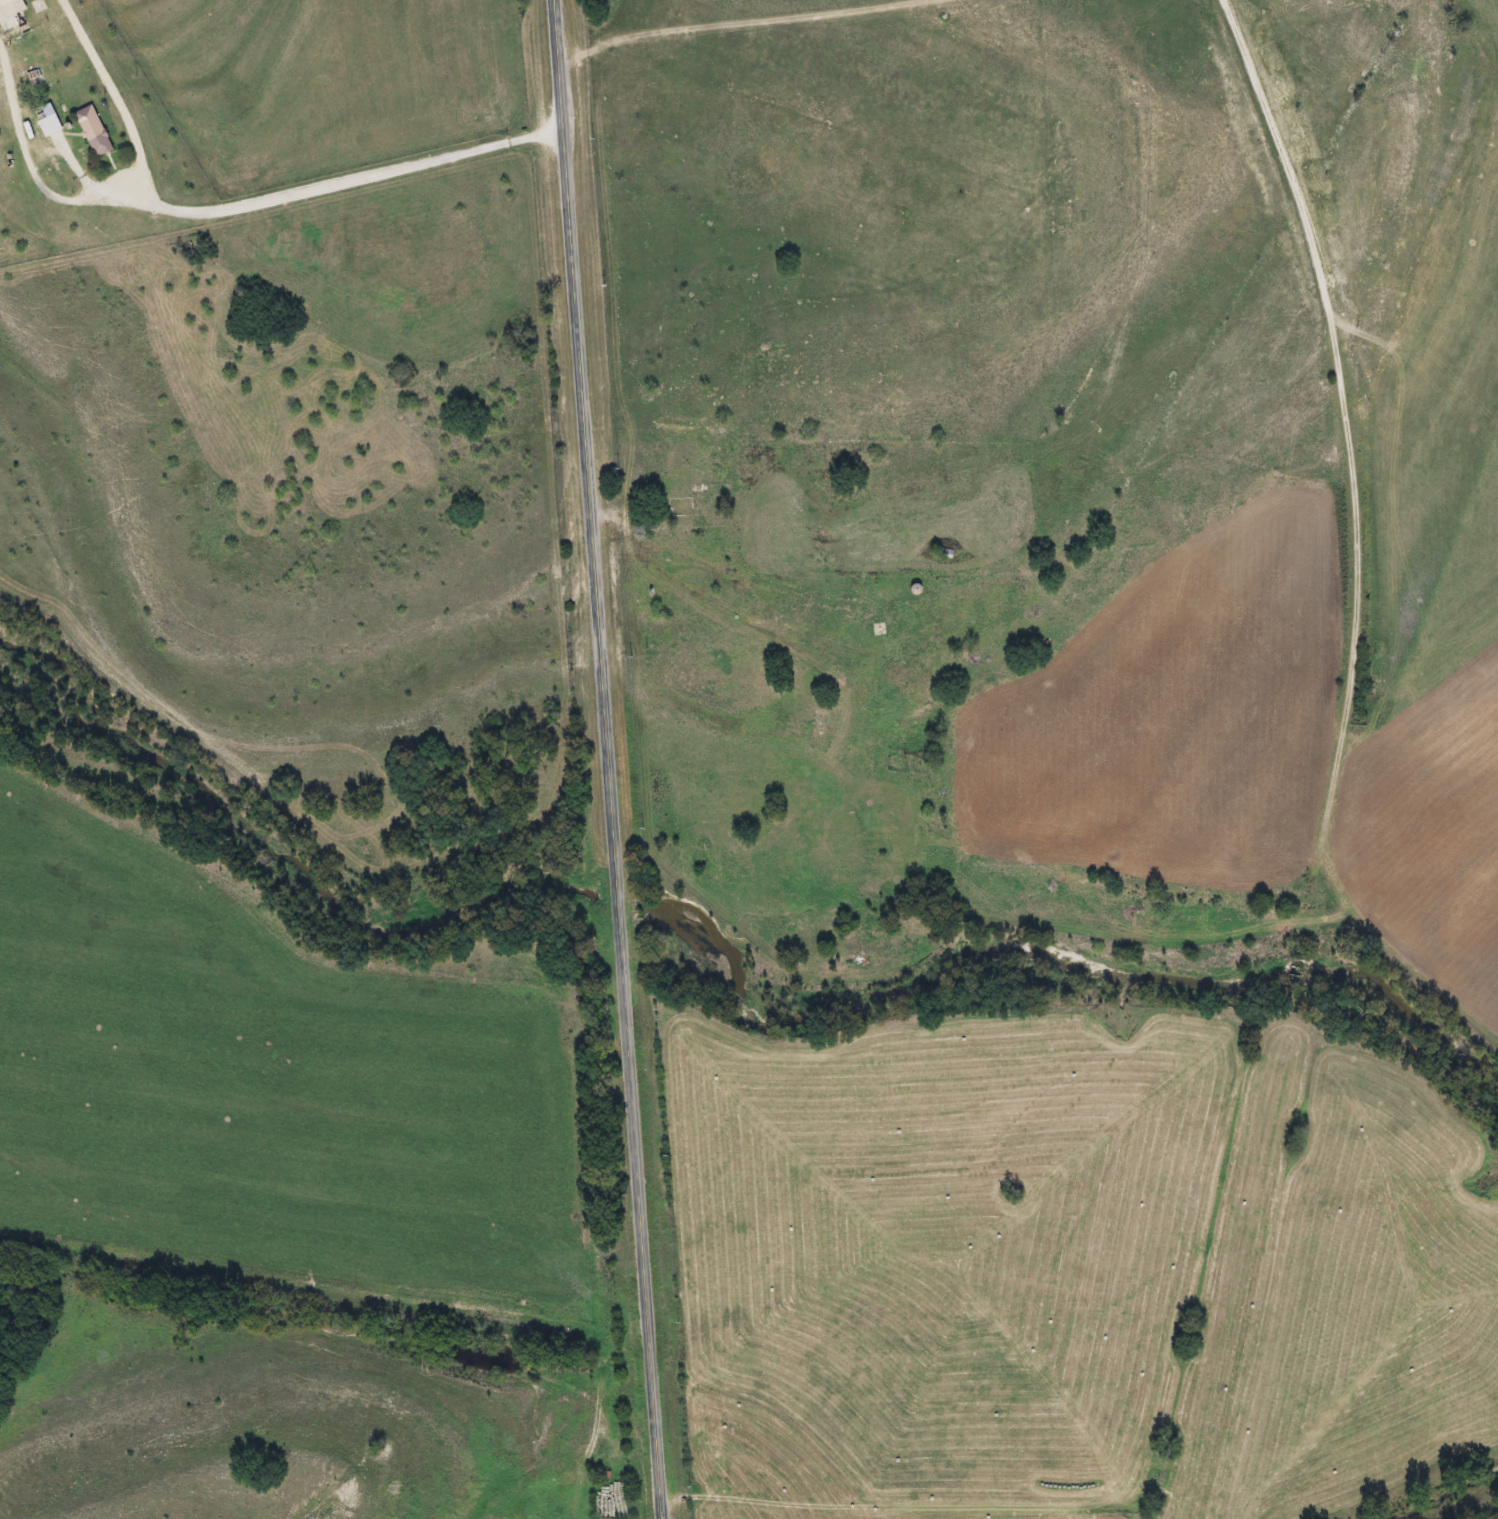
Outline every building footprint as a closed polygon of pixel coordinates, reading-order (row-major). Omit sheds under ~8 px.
[(75,112),(93,105),(112,151),(93,158),(75,112)] [(62,130),(44,137),(37,119),(54,111),(62,130)]
